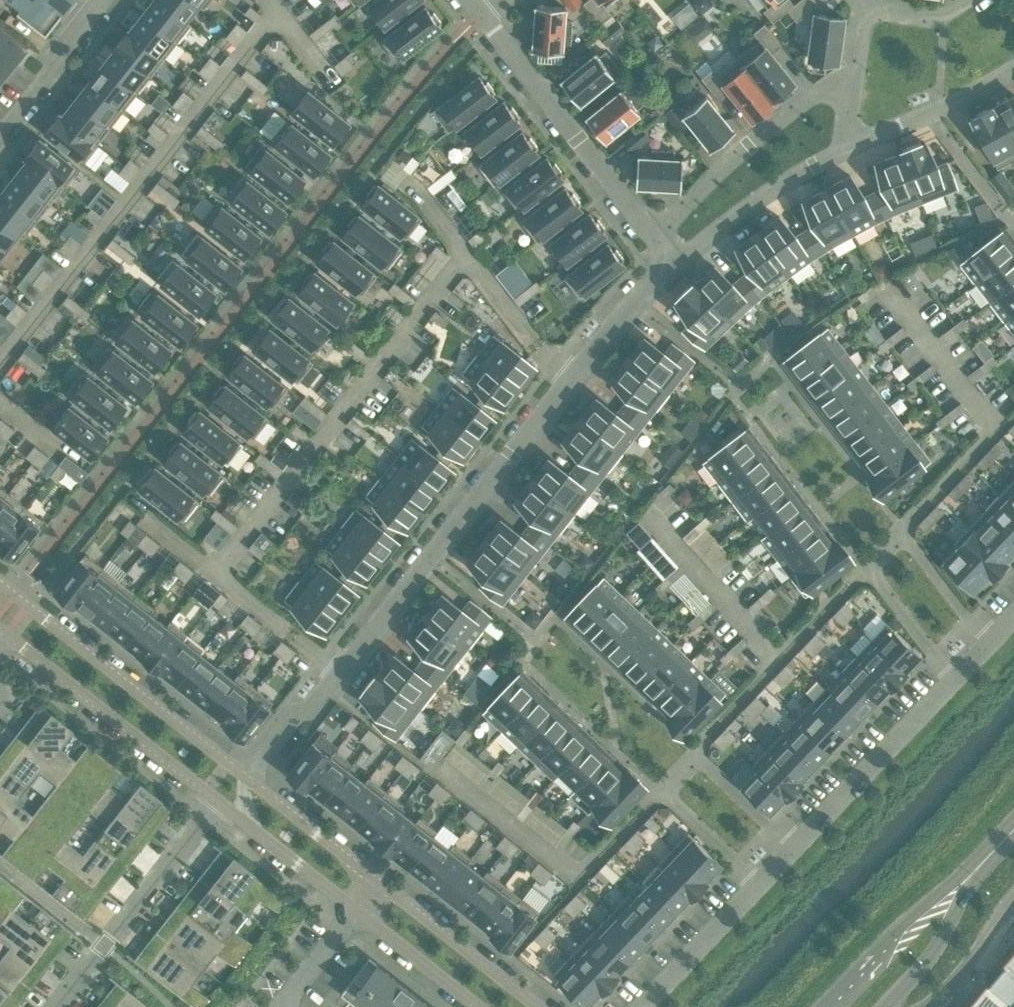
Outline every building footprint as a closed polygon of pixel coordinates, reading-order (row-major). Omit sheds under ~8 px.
[(21,7),(17,13),(45,35),(65,10),(52,0),(13,0),(21,7)] [(65,10),(73,0),(52,0),(65,10)] [(159,0),(153,0),(142,14),(178,42),(191,25),(159,0)] [(204,8),(194,0),(159,0),(191,25),(191,24),(186,20),(198,4),(204,9),(204,8)] [(384,25),(417,0),(375,0),(369,5),(384,25)] [(581,0),(565,0),(573,10),(583,2),(581,0)] [(583,2),(601,24),(612,15),(605,6),(613,0),(586,0),(583,2)] [(772,22),(787,10),(787,9),(793,4),(791,0),(761,0),(767,7),(763,10),(772,22)] [(787,10),(796,21),(818,3),(815,0),(798,0),(793,4),(787,9),(787,10)] [(565,6),(537,4),(533,49),(562,51),(562,42),(570,43),(572,21),(564,20),(565,6)] [(250,5),(245,12),(256,21),(261,14),(250,5)] [(431,13),(425,6),(381,39),(397,60),(441,26),(439,24),(441,22),(433,12),(431,13)] [(843,17),(815,13),(809,58),(837,62),(843,17)] [(128,29),(128,30),(164,59),(178,42),(142,14),(129,30),(128,29)] [(332,15),(321,24),(326,31),(338,22),(332,15)] [(617,19),(598,34),(606,44),(625,29),(617,19)] [(0,22),(0,52),(12,62),(26,44),(0,22)] [(248,31),(237,22),(231,29),(242,38),(248,31)] [(764,23),(753,32),(758,39),(738,56),(774,101),(775,101),(773,99),(794,82),(771,53),(782,44),(764,23)] [(321,24),(310,33),(315,40),(326,31),(321,24)] [(231,29),(226,36),(236,44),(242,38),(231,29)] [(128,30),(114,47),(151,76),(164,59),(128,30)] [(151,76),(114,47),(114,48),(115,48),(102,65),(137,93),(151,76)] [(599,56),(596,52),(561,81),(579,103),(614,75),(613,73),(619,68),(605,51),(599,56)] [(12,62),(0,52),(0,76),(12,62)] [(221,65),(210,56),(204,63),(216,72),(221,65)] [(345,56),(334,64),(339,71),(350,63),(345,56)] [(737,57),(739,59),(718,75),(712,68),(701,77),(718,99),(729,90),(752,119),(774,101),(738,56),(737,57)] [(216,72),(204,63),(199,70),(210,79),(216,72)] [(137,93),(102,65),(88,82),(124,110),(137,93)] [(257,77),(246,68),(241,75),(252,84),(257,77)] [(485,83),(479,75),(441,104),(456,125),(495,96),(493,93),(495,91),(487,81),(485,83)] [(263,93),(269,86),(257,77),(252,84),(263,93)] [(124,110),(88,82),(75,99),(111,126),(124,110)] [(622,89),(586,118),(604,140),(639,111),(637,108),(643,103),(629,86),(623,91),(622,89)] [(194,99),(183,90),(178,97),(189,106),(194,99)] [(343,130),(349,122),(308,90),(292,110),(333,142),(335,140),(337,142),(345,132),(343,130)] [(646,106),(654,116),(673,101),(665,91),(646,106)] [(992,106),(1013,146),(1013,94),(992,106)] [(665,111),(680,130),(690,122),(711,148),(734,131),(705,95),(683,113),(675,103),(665,111)] [(178,97),(172,104),(183,113),(189,106),(178,97)] [(111,126),(75,99),(62,115),(60,113),(59,114),(97,143),(111,126)] [(503,100),(465,130),(481,150),(519,121),(517,119),(520,117),(512,106),(509,108),(503,100)] [(992,106),(970,119),(996,165),(1013,155),(1013,146),(992,106)] [(97,143),(59,114),(45,131),(83,161),(97,143)] [(324,160),(330,153),(286,118),(270,139),(314,173),(316,171),(318,173),(326,162),(324,160)] [(168,132),(153,121),(147,128),(162,140),(168,132)] [(202,125),(196,132),(207,141),(213,134),(202,125)] [(642,125),(623,142),(631,151),(651,134),(642,125)] [(147,128),(142,135),(156,147),(162,140),(147,128)] [(522,131),(478,164),(494,185),(538,151),(536,149),(538,147),(530,137),(528,138),(522,131)] [(219,150),(224,143),(213,134),(207,141),(219,150)] [(40,138),(26,156),(64,186),(78,168),(40,138)] [(903,151),(901,152),(920,202),(957,187),(946,161),(934,166),(925,143),(921,144),(920,141),(902,149),(903,151)] [(298,186),(304,179),(261,144),(245,165),(288,199),(290,197),(293,198),(301,188),(298,186)] [(651,157),(637,156),(636,185),(681,187),(682,159),(674,158),(674,150),(652,149),(651,157)] [(920,202),(901,152),(876,162),(885,185),(874,191),(886,217),(897,211),(920,202)] [(28,158),(15,175),(51,203),(64,186),(26,156),(28,158)] [(403,166),(410,172),(419,161),(412,156),(403,166)] [(546,156),(502,190),(518,211),(562,177),(560,174),(563,173),(555,162),(552,164),(546,156)] [(141,166),(130,158),(124,165),(135,174),(141,166)] [(124,165),(119,172),(130,181),(135,174),(124,165)] [(450,168),(439,177),(444,184),(456,175),(450,168)] [(1000,170),(990,178),(1005,197),(1013,190),(1013,188),(1000,170)] [(15,175),(2,191),(37,219),(51,203),(15,175)] [(279,217),(285,209),(242,175),(226,195),(269,230),(271,227),(273,229),(282,219),(279,217)] [(886,217),(874,191),(862,197),(850,175),(827,187),(853,234),(875,222),(886,217)] [(439,177),(428,186),(433,193),(444,184),(439,177)] [(168,190),(157,181),(152,188),(163,197),(168,190)] [(366,194),(368,196),(362,204),(406,238),(422,218),(378,183),(377,186),(374,184),(366,194)] [(102,186),(93,197),(97,200),(101,203),(108,208),(116,198),(102,186)] [(565,187),(521,220),(537,241),(580,207),(579,205),(581,203),(573,192),(571,194),(565,187)] [(853,234),(827,187),(804,200),(816,222),(805,229),(820,253),(830,246),(853,234)] [(163,197),(174,206),(179,199),(168,190),(163,197)] [(0,194),(0,218),(24,236),(37,219),(2,191),(0,194)] [(101,203),(97,200),(91,207),(102,215),(108,208),(101,203)] [(254,243),(260,235),(216,201),(200,221),(244,255),(246,253),(248,255),(256,245),(254,243)] [(91,207),(85,214),(96,223),(102,215),(91,207)] [(589,212),(551,241),(567,262),(605,233),(603,230),(606,228),(598,218),(595,220),(589,212)] [(403,248),(359,214),(357,217),(355,215),(347,225),(349,227),(343,235),(387,269),(403,248)] [(820,253),(805,229),(794,236),(779,216),(758,231),(789,274),(810,260),(820,253)] [(5,249),(18,233),(23,237),(24,236),(0,218),(0,245),(5,249)] [(487,240),(490,244),(501,235),(493,224),(482,233),(487,240)] [(487,240),(482,233),(479,229),(468,238),(476,249),(487,240)] [(1013,253),(1013,247),(1002,230),(960,262),(976,282),(1013,253)] [(789,274),(758,231),(737,247),(751,267),(742,275),(759,297),(769,289),(789,274)] [(235,273),(241,266),(197,232),(181,252),(225,286),(226,284),(229,286),(237,275),(235,273)] [(81,242),(70,234),(64,241),(75,249),(81,242)] [(124,247),(112,238),(107,245),(118,254),(124,247)] [(377,274),(334,240),(332,242),(329,240),(321,251),(324,253),(318,260),(361,295),(377,274)] [(64,241),(59,248),(70,257),(75,249),(64,241)] [(607,242),(564,276),(580,297),(623,263),(621,261),(624,259),(616,248),(613,250),(607,242)] [(436,245),(431,252),(442,260),(447,253),(436,245)] [(129,262),(135,255),(124,247),(118,254),(129,262)] [(1013,284),(1013,253),(976,282),(991,302),(1013,284)] [(209,299),(215,292),(172,257),(156,278),(199,312),(201,310),(203,311),(212,301),(209,299)] [(759,297),(742,275),(731,284),(714,265),(695,283),(732,322),(750,305),(759,297)] [(54,276),(43,268),(38,275),(49,283),(54,276)] [(352,300),(315,271),(313,273),(310,271),(302,281),(305,283),(299,291),(336,321),(352,300)] [(38,275),(32,282),(43,291),(49,283),(38,275)] [(536,280),(525,289),(530,296),(541,287),(536,280)] [(394,282),(388,289),(400,297),(405,290),(394,282)] [(732,322),(695,283),(693,285),(691,283),(677,297),(679,299),(676,301),(693,320),(682,330),(704,348),(732,322)] [(1013,314),(1013,284),(991,302),(1005,321),(1013,314)] [(863,301),(875,292),(871,286),(858,295),(863,301)] [(913,302),(925,293),(921,287),(909,296),(913,302)] [(190,330),(196,322),(153,288),(137,308),(180,343),(182,340),(184,342),(192,332),(190,330)] [(525,289),(513,297),(519,304),(530,296),(525,289)] [(400,297),(411,306),(416,299),(405,290),(400,297)] [(68,294),(62,301),(73,310),(79,303),(68,294)] [(333,331),(289,296),(287,299),(285,297),(277,307),(279,309),(273,317),(316,351),(333,331)] [(27,310),(16,301),(11,309),(22,317),(27,310)] [(73,310),(85,319),(90,312),(79,303),(73,310)] [(11,309),(5,316),(16,324),(22,317),(11,309)] [(435,311),(431,316),(443,326),(447,320),(435,311)] [(165,356),(171,348),(127,314),(111,334),(155,368),(156,366),(159,368),(167,358),(165,356)] [(1005,321),(1013,332),(1013,314),(1005,321)] [(963,318),(951,327),(955,332),(967,323),(963,318)] [(313,361),(270,327),(268,330),(266,328),(258,338),(260,340),(254,348),(297,382),(313,361)] [(801,378),(842,347),(827,327),(786,359),(801,378)] [(902,327),(890,336),(894,341),(906,332),(902,327)] [(943,341),(955,332),(951,327),(939,336),(943,341)] [(494,334),(478,353),(519,386),(535,366),(494,334)] [(882,350),(894,341),(890,336),(878,345),(882,350)] [(644,337),(628,357),(670,390),(694,360),(672,342),(664,353),(644,337)] [(349,338),(344,345),(355,354),(360,347),(349,338)] [(145,386),(151,379),(108,345),(92,365),(135,399),(137,397),(140,399),(148,388),(145,386)] [(355,354),(366,363),(372,356),(360,347),(355,354)] [(815,397),(857,366),(842,347),(801,378),(815,397)] [(23,351),(18,358),(29,367),(34,360),(23,351)] [(288,387),(245,353),(243,355),(240,353),(232,364),(235,366),(228,373),(272,408),(288,387)] [(485,390),(480,397),(493,406),(497,400),(504,405),(519,386),(478,353),(463,373),(485,390)] [(992,356),(980,365),(985,370),(996,361),(992,356)] [(646,421),(670,390),(628,357),(611,378),(631,394),(624,403),(646,421)] [(29,367),(40,376),(46,369),(34,360),(29,367)] [(931,365),(919,374),(923,379),(935,370),(931,365)] [(973,379),(985,370),(980,365),(968,374),(973,379)] [(830,416),(871,385),(857,366),(815,397),(830,416)] [(120,412),(126,405),(83,370),(67,391),(110,425),(112,423),(114,424),(122,414),(120,412)] [(923,379),(919,374),(907,383),(911,388),(923,379)] [(269,418),(225,384),(224,386),(221,384),(213,395),(215,396),(209,404),(253,438),(269,418)] [(845,435),(886,404),(871,385),(830,416),(845,435)] [(461,392),(446,410),(445,411),(478,437),(494,418),(487,413),(493,406),(480,397),(475,403),(461,392)] [(305,395),(299,402),(310,411),(316,404),(305,395)] [(622,451),(646,421),(624,403),(616,413),(596,398),(580,418),(622,451)] [(960,403),(948,412),(952,417),(964,408),(960,403)] [(310,411),(322,419),(327,413),(316,404),(310,411)] [(444,442),(439,448),(452,458),(457,452),(463,457),(478,437),(445,411),(446,410),(438,404),(422,425),(444,442)] [(859,455),(901,423),(886,404),(845,435),(859,455)] [(53,426),(91,456),(93,453),(95,455),(103,445),(101,443),(107,435),(69,406),(53,426)] [(243,444),(200,409),(198,412),(196,410),(188,420),(190,422),(184,430),(227,464),(243,444)] [(940,426),(952,417),(948,412),(936,421),(940,426)] [(351,418),(346,423),(358,433),(363,427),(351,418)] [(598,481),(622,451),(580,418),(564,438),(584,454),(576,464),(598,481)] [(6,440),(15,429),(7,423),(0,433),(0,435),(6,440)] [(869,477),(915,442),(901,423),(859,455),(873,473),(869,476),(869,477)] [(718,481),(759,449),(744,429),(703,461),(718,481)] [(412,437),(397,457),(438,489),(453,470),(447,465),(452,458),(439,448),(434,455),(412,437)] [(224,474),(181,440),(179,443),(177,441),(168,451),(171,453),(165,461),(208,495),(224,474)] [(930,460),(915,442),(869,477),(884,496),(930,460)] [(995,442),(987,451),(994,458),(1002,449),(995,442)] [(26,455),(33,461),(41,450),(34,444),(26,455)] [(733,500),(774,468),(759,449),(718,481),(733,500)] [(33,461),(40,467),(48,456),(41,450),(33,461)] [(260,451),(255,458),(266,467),(271,460),(260,451)] [(985,467),(994,458),(987,451),(978,461),(985,467)] [(397,457),(382,476),(423,508),(438,489),(397,457)] [(574,512),(598,481),(576,464),(569,473),(549,458),(532,479),(574,512)] [(266,467),(277,476),(282,469),(271,460),(266,467)] [(58,463),(50,474),(57,480),(65,469),(58,463)] [(199,500),(155,466),(154,468),(151,467),(143,477),(145,479),(139,486),(183,521),(199,500)] [(747,519),(789,487),(774,468),(733,500),(747,519)] [(965,474),(957,483),(964,490),(972,481),(965,474)] [(389,513),(384,519),(396,529),(401,523),(407,528),(423,508),(382,476),(366,495),(389,513)] [(999,494),(1013,508),(1013,478),(999,494)] [(550,542),(574,512),(532,479),(516,499),(536,515),(528,525),(550,542)] [(662,498),(674,488),(669,483),(658,493),(662,498)] [(955,499),(964,490),(957,483),(948,492),(955,499)] [(8,492),(0,485),(0,502),(8,492)] [(762,538),(803,506),(789,487),(747,519),(748,520),(756,514),(769,531),(761,537),(762,538)] [(25,505),(8,492),(0,502),(0,537),(25,505)] [(999,494),(984,509),(1013,538),(1013,508),(999,494)] [(13,557),(43,519),(25,505),(0,537),(0,547),(13,557)] [(936,505),(927,514),(934,521),(943,512),(936,505)] [(777,557),(818,525),(803,506),(762,538),(777,557)] [(216,508),(210,515),(221,524),(227,517),(216,508)] [(356,508),(341,527),(382,560),(397,540),(391,535),(396,529),(384,519),(379,525),(356,508)] [(984,509),(969,525),(1007,561),(1008,559),(1007,558),(1013,551),(1013,538),(984,509)] [(925,530),(934,521),(927,514),(918,524),(925,530)] [(706,516),(695,526),(699,531),(710,521),(706,516)] [(221,524),(232,532),(238,525),(227,517),(221,524)] [(129,519),(120,530),(127,536),(135,526),(136,525),(129,519)] [(526,572),(550,542),(528,525),(521,534),(501,519),(484,539),(526,572)] [(632,537),(643,527),(638,522),(627,532),(632,537)] [(146,532),(136,525),(135,526),(127,536),(124,540),(134,549),(138,544),(137,543),(142,537),(146,532)] [(791,576),(837,541),(837,540),(832,543),(818,525),(777,557),(791,576)] [(1007,561),(969,525),(954,541),(992,576),(1007,561)] [(688,541),(699,531),(695,526),(683,536),(688,541)] [(348,565),(343,571),(355,581),(360,574),(366,579),(382,560),(341,527),(325,547),(348,565)] [(142,537),(137,543),(138,544),(144,549),(153,538),(146,532),(142,537)] [(144,549),(151,555),(160,543),(153,538),(144,549)] [(502,603),(526,572),(484,539),(468,560),(488,576),(480,586),(502,603)] [(852,559),(837,541),(791,576),(806,595),(852,559)] [(992,576),(954,541),(953,542),(957,546),(942,561),(976,593),(992,576)] [(253,542),(249,547),(261,557),(265,551),(253,542)] [(738,552),(727,562),(731,567),(742,557),(738,552)] [(85,553),(55,591),(73,605),(103,567),(85,553)] [(180,559),(171,570),(178,576),(187,565),(180,559)] [(316,560),(300,579),(341,611),(357,592),(350,587),(355,581),(343,571),(338,577),(316,560)] [(720,577),(731,567),(727,562),(715,572),(720,577)] [(178,576),(185,581),(194,570),(187,565),(178,576)] [(678,566),(667,576),(672,581),(683,571),(678,566)] [(103,567),(73,605),(74,605),(75,603),(92,615),(120,580),(103,567)] [(585,631),(621,594),(603,576),(567,614),(585,631)] [(660,591),(672,581),(667,576),(656,586),(660,591)] [(341,611),(300,579),(285,599),(326,631),(341,611)] [(120,580),(92,615),(109,629),(137,593),(120,580)] [(214,586),(205,597),(212,602),(221,591),(214,586)] [(770,587),(759,597),(763,602),(774,592),(770,587)] [(212,602),(219,608),(228,597),(221,591),(212,602)] [(137,593),(109,629),(126,642),(149,612),(150,613),(154,607),(137,593)] [(442,593),(425,614),(467,647),(491,616),(469,599),(461,609),(442,593)] [(602,648),(638,610),(621,594),(585,631),(602,648)] [(752,612),(763,602),(759,597),(748,607),(752,612)] [(845,601),(839,608),(849,617),(855,611),(845,601)] [(710,602),(699,612),(704,617),(715,607),(710,602)] [(849,617),(839,608),(832,614),(843,624),(849,617)] [(620,665),(656,627),(638,610),(602,648),(620,665)] [(149,612),(126,642),(142,655),(141,656),(142,656),(166,626),(165,625),(150,613),(149,612)] [(693,627),(704,617),(699,612),(688,622),(693,627)] [(239,624),(246,629),(255,618),(247,613),(239,624)] [(443,677),(467,647),(425,614),(409,635),(429,650),(421,660),(443,677)] [(262,624),(255,618),(246,629),(253,635),(262,624)] [(166,626),(142,656),(159,670),(188,633),(170,619),(165,625),(166,626)] [(887,622),(871,639),(906,672),(907,671),(905,669),(919,654),(887,622)] [(637,681),(673,643),(656,627),(620,665),(637,681)] [(188,633),(159,670),(160,670),(177,682),(200,652),(201,653),(205,647),(188,633)] [(815,633),(809,639),(819,649),(825,642),(815,633)] [(742,637),(731,647),(736,653),(747,642),(742,637)] [(273,650),(280,656),(289,645),(281,639),(273,650)] [(819,649),(809,639),(803,646),(813,655),(819,649)] [(906,672),(871,639),(856,654),(891,687),(906,672)] [(654,698),(690,660),(673,643),(637,681),(654,698)] [(296,650),(289,645),(280,656),(287,662),(296,650)] [(725,663),(736,653),(731,647),(720,658),(725,663)] [(200,652),(177,682),(193,696),(217,666),(201,653),(200,652)] [(419,708),(443,677),(421,660),(414,669),(394,654),(378,674),(419,708)] [(891,687),(856,654),(841,670),(874,701),(888,686),(891,688),(891,687)] [(668,718),(708,676),(690,660),(654,698),(671,713),(667,718),(668,718)] [(785,664),(779,670),(789,680),(796,673),(785,664)] [(217,666),(193,696),(210,709),(234,679),(233,679),(217,666)] [(789,680),(779,670),(773,677),(783,687),(789,680)] [(874,701),(841,670),(841,671),(846,676),(832,690),(827,685),(827,686),(859,717),(874,701)] [(234,679),(210,709),(227,722),(225,724),(226,725),(255,687),(238,673),(233,679),(234,679)] [(501,729),(537,691),(519,673),(483,711),(501,729)] [(395,738),(419,708),(378,674),(376,676),(374,675),(361,690),(364,692),(361,695),(381,711),(373,721),(395,738)] [(725,693),(708,676),(668,718),(685,735),(725,693)] [(859,717),(827,686),(812,701),(844,732),(859,717)] [(255,687),(226,725),(243,739),(273,701),(255,687)] [(518,745),(554,707),(537,691),(501,729),(518,745)] [(756,695),(749,702),(760,711),(766,705),(756,695)] [(74,731),(32,698),(31,700),(41,708),(20,735),(83,785),(105,756),(87,742),(86,743),(87,744),(76,759),(59,746),(71,731),(73,733),(74,731)] [(844,732),(812,701),(797,717),(829,748),(844,732)] [(760,711),(749,702),(743,708),(753,718),(760,711)] [(536,762),(572,724),(554,707),(518,745),(536,762)] [(350,730),(359,719),(352,714),(343,725),(350,730)] [(829,748),(797,717),(782,733),(815,764),(829,748)] [(553,778),(589,740),(572,724),(536,762),(553,778)] [(726,726),(720,733),(730,743),(736,736),(726,726)] [(367,744),(376,733),(369,727),(360,738),(367,744)] [(470,732),(465,728),(455,740),(461,744),(470,732)] [(374,749),(383,738),(376,733),(367,744),(374,749)] [(724,749),(730,743),(720,733),(713,739),(724,749)] [(815,764),(782,733),(767,748),(802,781),(800,779),(815,764)] [(83,785),(20,735),(0,759),(0,763),(28,785),(41,770),(57,783),(45,798),(62,812),(83,785)] [(570,795),(606,757),(589,740),(553,778),(554,779),(561,771),(577,787),(570,794),(570,795)] [(305,787),(330,755),(313,741),(287,773),(305,787)] [(802,781),(767,748),(752,764),(787,797),(802,781)] [(324,798),(347,769),(348,769),(353,763),(334,749),(330,755),(305,787),(306,788),(308,786),(324,798)] [(401,771),(410,760),(402,754),(394,765),(401,771)] [(123,772),(124,771),(105,756),(83,785),(146,835),(168,808),(178,815),(179,814),(137,781),(136,783),(138,784),(126,799),(110,786),(121,771),(123,772)] [(588,811),(628,769),(627,768),(623,773),(606,757),(570,795),(588,811)] [(408,776),(417,765),(410,760),(401,771),(408,776)] [(498,761),(489,773),(494,777),(503,765),(498,761)] [(28,785),(0,763),(0,807),(40,839),(62,812),(45,798),(32,814),(16,801),(28,785)] [(787,797),(752,764),(751,765),(757,769),(742,785),(769,811),(784,796),(786,798),(787,797)] [(341,812),(364,782),(364,781),(348,769),(347,769),(324,798),(341,812)] [(645,785),(628,769),(588,811),(588,812),(595,805),(611,821),(645,785)] [(485,789),(494,777),(489,773),(479,784),(485,789)] [(358,825),(386,790),(368,776),(364,781),(364,782),(341,812),(358,825)] [(435,797),(443,786),(436,781),(428,792),(435,797)] [(146,835),(83,785),(62,812),(79,825),(91,809),(107,823),(95,838),(125,862),(146,835)] [(442,803),(451,792),(443,786),(435,797),(442,803)] [(374,839),(398,809),(399,809),(403,804),(386,790),(358,825),(374,838),(373,839),(374,839)] [(536,791),(526,802),(532,807),(541,795),(536,791)] [(523,818),(532,807),(526,802),(517,814),(523,818)] [(0,807),(0,827),(14,838),(2,852),(0,851),(0,852),(0,853),(18,867),(40,839),(0,807)] [(469,824),(477,813),(470,807),(462,818),(469,824)] [(391,853),(415,822),(399,809),(398,809),(374,839),(391,853)] [(79,825),(62,812),(40,839),(104,889),(125,862),(95,838),(83,854),(66,841),(79,825)] [(476,830),(484,819),(477,813),(469,824),(476,830)] [(660,825),(650,815),(644,821),(654,831),(660,825)] [(409,865),(432,836),(433,836),(437,830),(419,816),(415,822),(391,853),(392,853),(392,852),(409,865)] [(573,820),(564,832),(569,836),(579,825),(573,820)] [(635,830),(629,837),(639,847),(645,840),(635,830)] [(560,848),(569,836),(564,832),(555,844),(560,848)] [(720,863),(687,832),(672,848),(707,881),(705,878),(720,863)] [(503,851),(511,840),(504,834),(495,845),(503,851)] [(426,879),(449,849),(448,848),(433,836),(432,836),(409,865),(426,879)] [(639,847),(629,837),(623,843),(633,853),(639,847)] [(51,891),(50,892),(91,925),(93,924),(82,916),(104,889),(40,839),(18,867),(36,882),(38,880),(36,879),(48,865),(64,877),(52,892),(51,891)] [(518,845),(511,840),(503,851),(510,856),(518,845)] [(279,913),(288,900),(214,842),(213,843),(223,851),(202,878),(247,914),(260,898),(279,913)] [(443,892),(466,862),(467,863),(471,857),(453,843),(448,848),(449,849),(426,879),(443,892)] [(707,881),(672,848),(657,864),(692,897),(707,881)] [(536,878),(545,867),(538,861),(529,872),(536,878)] [(483,876),(482,875),(467,863),(466,862),(443,892),(460,906),(483,876)] [(619,874),(605,862),(599,868),(609,878),(613,881),(619,874)] [(692,897),(657,864),(642,879),(675,910),(689,895),(691,897),(692,897)] [(544,883),(552,872),(545,867),(536,878),(544,883)] [(609,878),(599,868),(593,875),(603,884),(609,878)] [(477,919),(505,883),(487,869),(482,875),(483,876),(460,906),(477,919)] [(9,879),(0,872),(0,890),(9,879)] [(235,930),(247,914),(202,878),(180,906),(244,956),(254,944),(235,930)] [(27,894),(9,879),(0,890),(0,918),(50,957),(71,930),(81,938),(82,937),(40,904),(39,905),(41,907),(29,921),(13,908),(25,894),(26,895),(27,894)] [(675,910),(642,879),(642,880),(647,885),(633,899),(628,894),(627,895),(660,926),(675,910)] [(492,935),(522,897),(505,883),(477,919),(493,932),(491,934),(492,935)] [(586,903),(576,893),(569,899),(580,909),(586,903)] [(660,926),(627,895),(612,911),(645,942),(660,926)] [(539,911),(522,897),(492,935),(509,948),(539,911)] [(580,909),(569,899),(563,906),(573,916),(580,909)] [(235,967),(244,956),(180,906),(159,933),(204,969),(217,952),(235,967)] [(645,942),(612,911),(598,926),(630,957),(645,942)] [(0,918),(0,937),(10,945),(0,959),(0,962),(28,985),(50,957),(0,918)] [(556,934),(546,924),(540,931),(550,941),(556,934)] [(630,957),(598,926),(583,942),(618,975),(618,974),(616,972),(630,957)] [(550,941),(540,931),(534,937),(544,947),(550,941)] [(204,969),(159,933),(138,959),(127,951),(126,953),(195,1006),(204,1006),(210,1000),(191,985),(204,969)] [(618,975),(583,942),(568,957),(603,991),(618,975)] [(987,980),(1013,1002),(1013,947),(987,980)] [(369,957),(341,993),(359,1006),(432,1006),(369,957)] [(603,991),(568,957),(552,974),(585,1005),(600,989),(602,991),(603,991)] [(0,1006),(11,1006),(28,985),(0,962),(0,1006)] [(100,1006),(152,1006),(110,974),(109,975),(119,983),(100,1006)] [(987,980),(964,1006),(1013,1006),(1013,1002),(987,980)]
